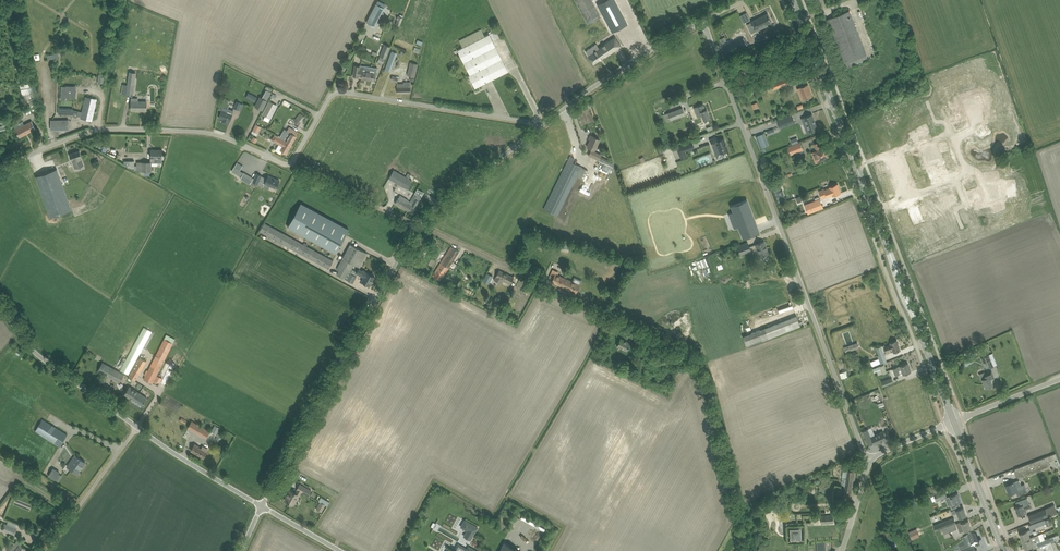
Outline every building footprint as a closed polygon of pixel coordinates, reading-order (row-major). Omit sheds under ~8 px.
[(588,24),(601,17),(592,0),(575,0),(588,24)] [(612,32),(627,24),(615,0),(606,0),(597,4),(612,32)] [(384,8),(376,3),(366,22),(375,26),(384,8)] [(845,62),(847,67),(853,65),(869,59),(867,54),(852,15),(850,10),(828,18),(845,62)] [(751,21),(756,31),(768,25),(768,24),(772,22),(768,13),(764,15),(764,14),(763,15),(751,21)] [(584,28),(582,29),(585,34),(587,33),(602,25),(599,19),(584,28)] [(463,47),(457,50),(468,70),(470,74),(469,75),(475,88),(508,71),(507,70),(489,34),(485,36),(463,47)] [(588,55),(594,64),(621,46),(615,37),(599,47),(588,55)] [(736,41),(723,47),(727,55),(747,45),(744,37),(736,41)] [(380,56),(386,58),(390,46),(384,44),(380,56)] [(390,57),(385,69),(390,71),(395,58),(390,57)] [(411,62),(408,75),(415,77),(418,64),(411,62)] [(354,70),(353,76),(358,77),(359,76),(362,76),(362,78),(373,80),(373,79),(376,79),(377,73),(374,72),(375,67),(364,65),(360,65),(360,66),(355,65),(354,70)] [(773,82),(771,83),(773,88),(773,89),(783,86),(795,81),(793,76),(792,75),(773,82)] [(34,81),(21,84),(23,93),(36,90),(34,81)] [(397,88),(397,93),(411,92),(410,81),(404,82),(404,83),(397,83),(397,87),(397,88)] [(128,85),(126,95),(132,96),(134,84),(128,83),(128,85)] [(803,86),(800,87),(797,88),(802,100),(812,96),(808,84),(803,86)] [(61,99),(66,99),(66,98),(76,98),(76,86),(66,85),(66,86),(61,86),(61,99)] [(975,86),(968,89),(972,98),(978,95),(975,86)] [(261,96),(267,99),(270,92),(265,89),(261,96)] [(968,89),(962,91),(966,100),(972,98),(968,89)] [(246,97),(255,102),(258,97),(248,92),(246,97)] [(989,92),(982,96),(987,105),(994,101),(989,92)] [(82,117),(91,119),(96,98),(86,96),(85,103),(83,112),(73,109),(73,108),(59,107),(58,113),(72,114),(82,117)] [(259,96),(254,106),(262,110),(264,106),(266,103),(267,100),(259,96)] [(131,110),(146,110),(147,101),(138,101),(138,98),(131,98),(131,101),(131,110)] [(269,100),(262,114),(271,119),(278,105),(269,100)] [(222,121),(228,124),(229,121),(230,121),(234,110),(228,108),(229,104),(222,101),(219,109),(222,110),(219,117),(223,119),(222,121)] [(25,108),(27,114),(40,109),(38,103),(25,108)] [(703,104),(694,107),(696,114),(697,117),(702,115),(704,120),(710,118),(706,108),(705,109),(703,104)] [(960,104),(955,106),(958,114),(964,112),(960,104)] [(955,106),(950,108),(953,116),(958,114),(955,106)] [(306,114),(294,107),(289,114),(290,114),(287,118),(294,122),(296,118),(302,121),(306,114)] [(663,114),(666,121),(685,114),(682,107),(663,114)] [(986,110),(985,120),(991,121),(993,112),(986,110)] [(964,112),(958,114),(961,122),(966,120),(964,112)] [(792,114),(777,119),(780,128),(795,122),(792,114)] [(812,114),(802,118),(804,124),(807,123),(810,131),(818,128),(812,114)] [(958,114),(953,116),(956,124),(961,122),(958,114)] [(51,120),(51,130),(68,129),(68,120),(51,120)] [(20,123),(14,126),(16,129),(15,129),(17,132),(19,137),(35,129),(33,124),(31,121),(24,124),(23,121),(20,123)] [(256,124),(252,130),(258,133),(261,127),(261,126),(256,124)] [(981,125),(976,134),(983,138),(988,129),(981,125)] [(282,134),(280,137),(285,141),(285,140),(292,144),(297,136),(296,135),(298,132),(293,129),(289,126),(287,130),(286,131),(284,130),(282,134)] [(927,132),(919,137),(923,144),(932,139),(927,132)] [(281,151),(286,154),(292,144),(285,140),(285,141),(280,137),(274,134),(271,139),(279,144),(276,150),(280,153),(281,151)] [(587,147),(595,150),(600,139),(591,135),(589,139),(590,140),(587,147)] [(716,143),(720,153),(728,150),(724,138),(719,140),(718,136),(710,139),(712,145),(716,143)] [(676,147),(681,159),(687,157),(685,151),(694,148),(692,141),(676,147)] [(788,146),(791,154),(804,150),(801,142),(788,146)] [(813,153),(813,154),(813,155),(816,162),(825,159),(825,157),(828,156),(826,150),(825,147),(821,148),(819,142),(814,144),(817,150),(815,151),(814,151),(813,152),(813,153)] [(946,143),(939,145),(943,154),(949,152),(946,143)] [(151,161),(151,162),(152,162),(162,162),(162,155),(162,149),(151,149),(151,155),(151,161)] [(591,149),(589,155),(599,160),(601,156),(602,154),(591,149)] [(80,150),(69,154),(71,159),(71,160),(73,159),(74,164),(75,167),(83,165),(81,157),(82,156),(81,156),(80,150)] [(548,211),(557,215),(582,167),(572,162),(574,158),(570,156),(544,208),(548,211)] [(137,170),(137,171),(140,171),(144,171),(152,171),(152,162),(151,162),(151,161),(137,161),(137,165),(137,167),(137,170)] [(610,174),(612,168),(600,164),(598,170),(610,174)] [(945,164),(936,167),(938,173),(947,170),(945,164)] [(582,167),(577,177),(578,177),(583,180),(588,170),(582,167)] [(936,167),(929,170),(931,176),(938,173),(936,167)] [(57,169),(36,176),(50,217),(72,209),(63,184),(59,174),(57,169)] [(393,169),(388,178),(403,187),(407,189),(412,180),(409,178),(393,169)] [(947,170),(938,173),(940,178),(949,175),(947,170)] [(241,178),(250,184),(250,183),(253,178),(252,177),(244,172),(242,176),(241,178)] [(999,172),(989,172),(989,180),(999,180),(999,172)] [(255,178),(253,181),(257,183),(259,180),(265,182),(265,183),(264,184),(264,185),(263,186),(269,189),(270,185),(276,188),(277,185),(280,180),(268,175),(267,178),(261,175),(257,173),(255,178)] [(938,173),(931,176),(933,181),(940,178),(938,173)] [(824,189),(819,191),(822,197),(827,196),(827,197),(833,195),(841,192),(838,184),(830,187),(830,188),(825,190),(824,189)] [(979,189),(974,191),(977,199),(982,197),(979,189)] [(781,190),(777,192),(780,200),(786,198),(783,190),(781,190)] [(974,191),(968,193),(972,201),(977,199),(974,191)] [(398,198),(395,203),(412,212),(419,200),(421,197),(415,193),(410,201),(408,200),(408,199),(400,194),(398,198)] [(982,197),(977,199),(980,207),(985,205),(982,197)] [(977,199),(972,201),(974,209),(980,207),(977,199)] [(747,200),(731,206),(743,237),(758,231),(747,200)] [(815,200),(805,204),(808,214),(819,209),(815,200)] [(1002,201),(993,205),(995,211),(1004,208),(1002,201)] [(288,227),(336,253),(349,229),(301,202),(288,227)] [(918,208),(910,211),(915,225),(923,221),(918,208)] [(333,260),(264,223),(260,231),(329,268),(333,260)] [(755,244),(760,256),(764,255),(769,253),(764,241),(759,243),(755,244)] [(737,246),(741,254),(751,250),(748,242),(737,246)] [(354,264),(360,267),(367,253),(350,244),(343,257),(354,264)] [(432,275),(440,280),(456,256),(459,251),(451,246),(448,251),(432,275)] [(361,281),(369,285),(374,276),(367,271),(366,272),(359,268),(357,271),(353,269),(350,272),(348,271),(350,268),(351,269),(354,264),(343,257),(335,272),(352,282),(358,273),(364,277),(361,281)] [(550,275),(548,280),(576,292),(578,287),(582,280),(574,277),(573,281),(558,274),(559,271),(556,270),(555,274),(552,273),(553,269),(550,275)] [(503,280),(510,284),(514,277),(499,270),(494,280),(501,283),(503,280)] [(486,276),(483,281),(487,283),(488,283),(493,276),(487,273),(486,276)] [(743,335),(747,345),(800,326),(797,315),(764,328),(743,335)] [(605,333),(610,336),(618,323),(613,320),(612,322),(611,322),(605,333)] [(120,370),(128,374),(152,331),(144,327),(120,370)] [(144,378),(152,383),(175,338),(166,334),(144,378)] [(620,338),(617,346),(626,350),(630,343),(620,338)] [(885,344),(877,347),(879,354),(880,355),(884,353),(888,352),(887,351),(893,348),(894,352),(895,351),(900,349),(897,340),(892,342),(890,343),(891,344),(885,346),(885,344)] [(853,343),(844,347),(846,352),(855,349),(853,344),(853,343)] [(987,361),(990,367),(994,366),(997,364),(993,353),(989,354),(981,357),(983,362),(987,361)] [(962,359),(965,366),(973,362),(970,356),(962,359)] [(129,377),(135,380),(147,360),(140,357),(129,377)] [(841,377),(848,375),(843,357),(836,359),(841,377)] [(98,370),(120,382),(124,374),(103,362),(98,370)] [(893,368),(895,375),(900,373),(899,370),(902,369),(903,374),(911,371),(908,363),(893,368)] [(1018,363),(1006,368),(1009,376),(1022,371),(1018,363)] [(874,372),(881,370),(882,373),(887,372),(884,364),(873,368),(874,372)] [(983,379),(986,388),(993,385),(991,379),(994,377),(992,371),(985,374),(984,372),(980,374),(981,379),(983,379)] [(881,381),(883,386),(893,382),(892,378),(881,381)] [(96,386),(102,390),(106,385),(100,380),(96,386)] [(124,394),(142,405),(147,397),(129,386),(124,394)] [(19,423),(25,428),(29,422),(23,418),(19,423)] [(35,431),(60,446),(67,434),(43,419),(35,431)] [(188,428),(206,438),(210,431),(192,421),(188,428)] [(863,431),(869,445),(874,443),(875,444),(887,439),(885,434),(883,431),(875,435),(872,427),(867,429),(863,431)] [(191,450),(203,457),(207,451),(206,451),(207,449),(203,446),(201,448),(199,447),(199,446),(195,444),(191,450)] [(73,470),(77,473),(81,469),(81,468),(85,463),(85,462),(75,455),(67,466),(73,470)] [(1046,456),(1015,468),(1019,477),(1050,465),(1048,461),(1046,456)] [(53,469),(48,475),(55,479),(59,473),(53,469)] [(844,497),(852,498),(856,470),(844,469),(841,484),(844,485),(843,487),(837,486),(836,491),(842,492),(843,492),(842,496),(844,497)] [(1016,492),(1017,495),(1028,491),(1025,484),(1021,485),(1020,481),(1013,483),(1007,485),(1010,493),(1016,492)] [(284,500),(294,505),(301,491),(309,496),(312,491),(299,484),(297,489),(295,492),(289,489),(287,493),(288,493),(284,500)] [(946,494),(939,496),(940,500),(945,498),(948,506),(951,505),(952,508),(960,505),(959,501),(961,501),(958,492),(953,494),(950,495),(951,496),(947,497),(946,494)] [(1015,507),(1019,515),(1026,512),(1025,510),(1031,507),(1027,497),(1016,502),(1018,506),(1015,507)] [(320,501),(318,506),(323,509),(326,504),(320,501)] [(958,512),(960,517),(966,515),(964,507),(957,510),(957,508),(951,510),(953,514),(958,512)] [(1029,515),(1031,522),(1048,515),(1046,509),(1029,515)] [(821,515),(822,523),(834,522),(833,514),(821,515)] [(1032,524),(1034,528),(1046,523),(1047,525),(1053,523),(1050,517),(1032,524)] [(954,518),(939,523),(941,528),(946,526),(955,523),(956,522),(954,518)] [(478,527),(465,520),(461,526),(467,530),(464,536),(470,539),(478,527)] [(957,523),(960,532),(964,530),(971,528),(968,520),(962,522),(961,521),(957,523)] [(942,528),(945,537),(951,535),(949,532),(957,529),(955,523),(946,526),(947,526),(942,528)] [(8,524),(6,531),(15,534),(17,528),(8,524)] [(790,528),(790,539),(801,538),(801,528),(790,528)] [(915,529),(909,531),(912,539),(920,536),(918,532),(917,528),(915,529)] [(1020,533),(1023,540),(1030,537),(1029,533),(1033,532),(1032,529),(1020,533)] [(962,550),(974,550),(973,550),(973,548),(978,546),(975,537),(974,537),(972,532),(969,534),(971,538),(970,539),(968,540),(962,542),(966,550),(962,550)] [(1030,537),(1023,540),(1025,547),(1030,545),(1037,543),(1038,547),(1045,544),(1051,542),(1052,541),(1058,539),(1057,535),(1052,537),(1050,537),(1045,539),(1045,540),(1041,542),(1038,534),(1030,537)] [(27,548),(17,540),(8,550),(25,550),(27,548)] [(1048,550),(1054,550),(1051,542),(1045,544),(1048,550)] [(505,543),(500,550),(520,550),(505,543)]
